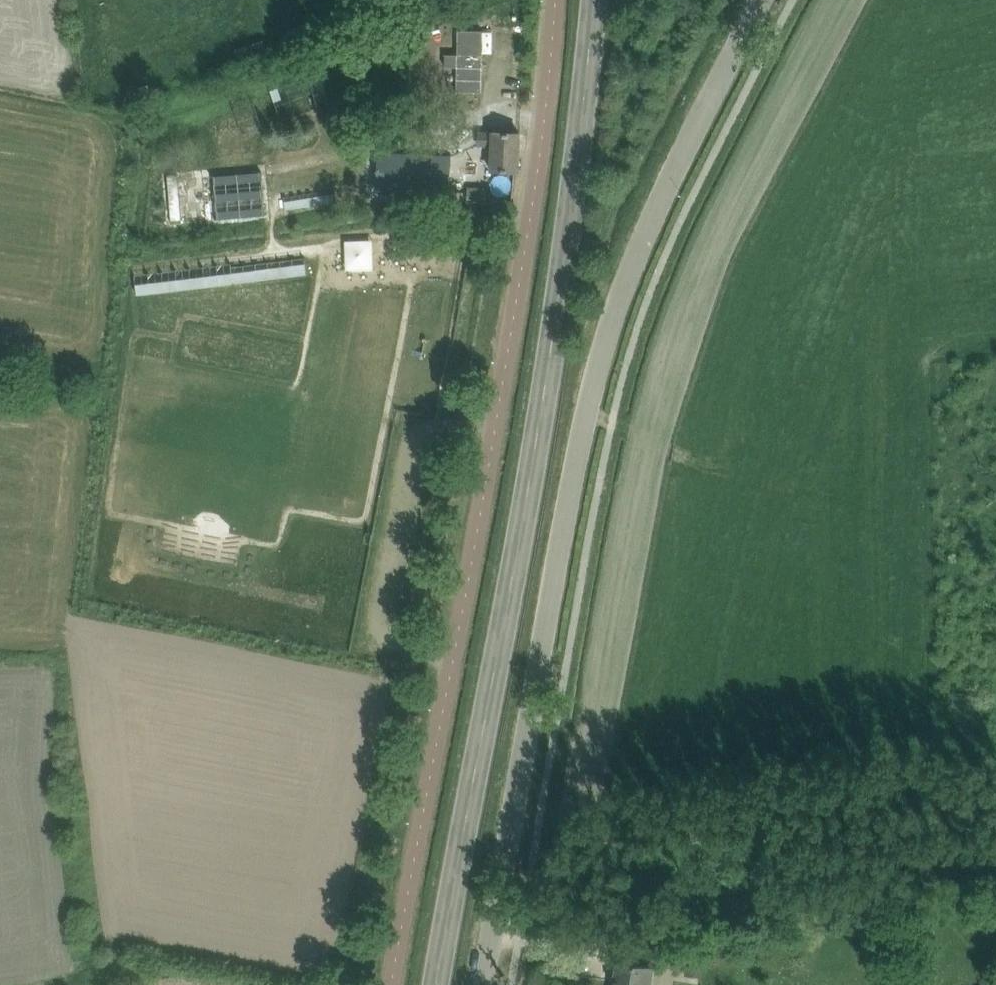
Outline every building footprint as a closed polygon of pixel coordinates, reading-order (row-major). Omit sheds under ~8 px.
[(446,54),(445,67),(458,67),(457,92),(482,92),(483,31),(459,30),(458,55),(446,54)] [(492,169),(519,170),(520,133),(481,130),(480,146),(493,146),(492,169)] [(379,154),(377,188),(450,191),(451,157),(379,154)] [(262,172),(214,176),(218,219),(266,215),(262,172)] [(685,975),(707,976),(709,953),(687,952),(685,975)] [(654,967),(617,961),(614,984),(651,984),(654,967)]
